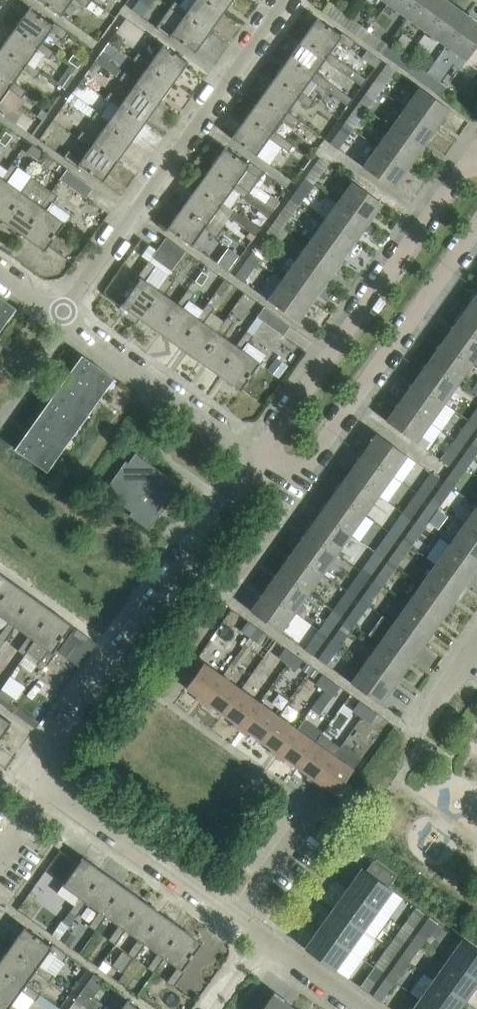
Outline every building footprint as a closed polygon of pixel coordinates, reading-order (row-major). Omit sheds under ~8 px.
[(60,15),(71,0),(39,0),(60,15)] [(179,4),(174,0),(169,7),(182,17),(185,13),(209,31),(223,11),(208,0),(182,0),(179,4)] [(223,11),(231,0),(208,0),(223,11)] [(418,0),(389,0),(387,2),(407,17),(418,0)] [(448,1),(446,0),(418,0),(407,17),(426,31),(448,1)] [(446,45),(467,15),(466,14),(448,1),(426,31),(446,45)] [(347,16),(328,2),(322,11),(341,25),(347,16)] [(29,6),(14,28),(39,45),(41,42),(50,29),(63,38),(68,31),(54,22),(53,23),(29,6)] [(182,17),(169,7),(161,20),(155,27),(169,37),(170,35),(194,52),(209,31),(185,13),(182,17)] [(467,15),(446,45),(466,59),(476,43),(476,22),(476,21),(476,19),(468,13),(466,14),(467,15)] [(317,16),(302,38),(327,55),(329,52),(338,39),(351,48),(356,41),(343,32),(341,34),(317,16)] [(367,30),(347,16),(341,25),(361,39),(367,30)] [(41,42),(39,45),(14,28),(0,47),(25,65),(27,61),(35,67),(44,54),(49,58),(54,51),(41,42)] [(387,44),(367,30),(361,39),(381,53),(387,44)] [(327,55),(302,38),(288,57),(313,75),(315,71),(324,59),(361,86),(367,78),(329,52),(327,55)] [(188,61),(163,43),(151,61),(138,52),(133,59),(145,68),(148,64),(173,82),(188,61)] [(406,58),(387,44),(381,53),(401,67),(406,58)] [(35,67),(27,61),(25,65),(0,47),(0,77),(11,84),(13,81),(22,68),(35,77),(40,70),(35,67)] [(361,57),(374,67),(380,60),(366,50),(361,57)] [(74,53),(69,60),(79,67),(84,60),(74,53)] [(95,60),(115,75),(120,68),(99,54),(95,60)] [(313,75),(288,57),(274,77),(299,94),(301,91),(310,78),(348,105),(353,98),(315,71),(313,75)] [(426,73),(406,58),(401,67),(420,81),(426,73)] [(380,89),(394,69),(387,63),(372,83),(380,89)] [(148,64),(145,68),(137,80),(124,71),(119,78),(131,87),(134,84),(159,101),(173,82),(148,64)] [(446,87),(426,73),(420,81),(441,95),(446,87)] [(13,81),(11,84),(0,77),(0,100),(8,88),(21,97),(26,90),(13,81)] [(314,100),(301,91),(299,94),(274,77),(260,96),(285,114),(287,110),(296,98),(309,107),(314,100)] [(366,109),(380,89),(372,83),(358,103),(366,109)] [(134,84),(131,87),(123,100),(115,94),(110,91),(109,91),(105,97),(105,98),(110,101),(117,107),(120,103),(145,121),(159,101),(134,84)] [(435,128),(449,108),(419,87),(405,107),(435,128)] [(300,119),(287,110),(285,114),(260,96),(246,116),(271,133),(273,130),(282,117),(295,127),(300,119)] [(117,107),(110,101),(101,114),(96,110),(91,117),(104,126),(106,123),(131,141),(145,121),(120,103),(117,107)] [(352,128),(366,109),(358,103),(344,123),(352,128)] [(420,148),(435,128),(405,107),(398,117),(390,111),(383,121),(391,127),(420,148)] [(23,112),(15,123),(31,134),(39,124),(23,112)] [(271,133),(246,116),(231,137),(256,155),(268,137),(288,151),(293,144),(273,130),(271,133)] [(44,131),(51,136),(58,128),(51,123),(44,131)] [(106,123),(104,126),(95,139),(82,130),(77,137),(90,146),(92,142),(117,160),(131,141),(106,123)] [(337,148),(352,128),(344,123),(329,142),(337,148)] [(406,167),(420,148),(391,127),(377,146),(406,167)] [(0,138),(0,142),(5,146),(12,136),(5,131),(0,138)] [(92,142),(90,146),(81,158),(68,149),(63,156),(77,166),(78,164),(102,181),(117,160),(92,142)] [(224,146),(209,167),(234,185),(237,181),(249,190),(258,178),(263,171),(250,161),(248,163),(224,146)] [(310,157),(295,146),(287,157),(302,168),(303,168),(311,157),(310,157)] [(392,187),(406,167),(377,146),(363,166),(392,187)] [(313,183),(328,163),(320,157),(305,177),(313,183)] [(6,169),(1,177),(4,179),(0,185),(0,218),(4,221),(24,193),(20,191),(8,182),(19,167),(11,162),(6,169)] [(234,185),(209,167),(195,187),(220,204),(223,201),(231,206),(239,194),(244,197),(249,190),(237,181),(234,185)] [(59,178),(85,197),(92,187),(66,168),(59,178)] [(44,207),(40,205),(50,190),(37,180),(31,176),(20,191),(24,193),(4,221),(23,235),(44,207)] [(299,203),(313,183),(305,177),(291,197),(299,203)] [(382,202),(352,181),(338,200),(367,222),(382,202)] [(218,208),(230,217),(235,210),(231,206),(223,201),(220,204),(195,187),(181,206),(206,224),(209,220),(218,208)] [(45,250),(70,214),(53,202),(58,195),(50,190),(40,205),(44,207),(23,235),(45,250)] [(275,208),(249,190),(244,197),(244,198),(269,216),(275,208)] [(285,223),(299,203),(291,197),(277,217),(285,223)] [(354,241),(367,222),(338,200),(324,220),(354,241)] [(222,229),(209,220),(206,224),(181,206),(166,227),(191,245),(204,228),(216,237),(222,229)] [(261,228),(235,210),(230,217),(230,218),(249,231),(250,232),(247,237),(252,240),(261,228)] [(270,242),(285,223),(277,217),(262,237),(270,242)] [(355,242),(354,241),(324,220),(310,240),(340,261),(346,251),(348,252),(355,242)] [(166,236),(152,255),(171,270),(185,250),(166,236)] [(257,262),(270,242),(262,237),(249,256),(257,262)] [(341,262),(340,261),(310,240),(296,260),(326,280),(332,271),(334,272),(341,262)] [(243,281),(254,265),(257,262),(249,256),(235,276),(243,281)] [(161,291),(157,288),(145,280),(155,265),(148,260),(137,275),(139,277),(120,304),(141,319),(161,291)] [(327,281),(326,280),(296,260),(282,279),(311,301),(318,290),(320,291),(327,281)] [(202,271),(195,280),(202,285),(209,275),(202,271)] [(180,305),(177,302),(165,294),(175,279),(168,274),(157,288),(161,291),(141,319),(160,333),(180,305)] [(297,320),(311,301),(282,279),(268,299),(297,320)] [(187,288),(177,302),(180,305),(160,333),(180,347),(200,319),(196,316),(202,308),(190,300),(194,293),(187,288)] [(475,290),(468,300),(470,302),(476,307),(476,291),(475,290)] [(15,307),(0,296),(0,328),(15,307)] [(220,333),(216,330),(204,321),(214,307),(207,302),(202,308),(196,316),(200,319),(180,347),(200,361),(220,333)] [(470,302),(463,312),(461,310),(454,321),(455,322),(476,337),(476,307),(470,302)] [(252,334),(263,320),(283,334),(290,325),(264,306),(246,329),(252,334)] [(239,347),(236,344),(223,335),(234,321),(226,316),(216,330),(220,333),(200,361),(219,375),(239,347)] [(455,322),(442,341),(472,362),(476,355),(476,337),(455,322)] [(240,390),(266,354),(248,341),(253,335),(252,334),(246,329),(236,344),(239,347),(219,375),(240,390)] [(472,362),(442,341),(428,361),(458,382),(472,362)] [(71,369),(76,372),(69,381),(96,400),(113,377),(81,354),(71,369)] [(458,382),(428,361),(414,380),(443,402),(458,382)] [(443,402),(414,380),(400,400),(429,421),(443,402)] [(63,390),(58,387),(48,401),(80,423),(96,400),(69,381),(63,390)] [(429,421),(400,400),(386,420),(415,441),(429,421)] [(38,415),(43,418),(36,427),(63,446),(80,423),(48,401),(38,415)] [(476,424),(476,406),(468,419),(476,425),(476,424)] [(462,445),(476,425),(468,419),(454,439),(462,445)] [(15,447),(46,470),(63,446),(36,427),(30,436),(25,433),(15,447)] [(406,454),(376,433),(362,453),(392,474),(406,454)] [(448,465),(462,445),(454,439),(440,459),(448,465)] [(476,452),(476,444),(473,441),(458,461),(466,467),(476,452)] [(157,511),(177,483),(135,452),(106,493),(149,523),(146,527),(148,529),(160,513),(157,511)] [(392,474),(362,453),(348,472),(378,493),(392,474)] [(452,487),(466,467),(458,461),(444,481),(452,487)] [(378,493),(348,472),(341,482),(339,481),(332,491),(334,492),(364,514),(378,493)] [(431,472),(419,488),(417,491),(425,497),(439,478),(431,472)] [(438,507),(452,487),(444,481),(430,501),(438,507)] [(411,517),(425,497),(417,491),(403,511),(411,517)] [(364,514),(334,492),(327,502),(325,501),(318,511),(320,512),(350,533),(364,514)] [(424,526),(438,507),(430,501),(416,521),(424,526)] [(476,505),(463,524),(476,534),(476,505)] [(397,537),(411,517),(403,511),(398,518),(386,509),(376,523),(389,531),(397,537)] [(350,533),(320,512),(313,521),(311,520),(304,530),(306,532),(336,553),(341,557),(355,537),(350,533)] [(410,546),(424,526),(416,521),(402,540),(410,546)] [(463,524),(449,544),(476,564),(476,534),(463,524)] [(383,557),(397,537),(389,531),(375,551),(383,557)] [(336,553),(306,532),(292,551),(322,572),(336,553)] [(396,566),(410,546),(402,540),(388,560),(396,566)] [(476,567),(476,564),(449,544),(435,564),(464,585),(476,567)] [(322,572),(292,551),(278,570),(308,592),(322,572)] [(369,576),(383,557),(375,551),(361,571),(369,576)] [(382,586),(396,566),(388,560),(374,580),(382,586)] [(466,587),(464,585),(435,564),(421,583),(450,604),(457,595),(459,596),(466,587)] [(308,592),(278,570),(264,590),(294,611),(308,592)] [(355,596),(369,576),(361,571),(347,590),(355,596)] [(12,581),(0,572),(0,599),(12,581)] [(368,605),(382,586),(374,580),(360,600),(368,605)] [(32,595),(12,581),(0,599),(0,615),(8,621),(0,632),(0,637),(5,641),(16,626),(12,623),(32,595)] [(436,624),(450,604),(421,583),(407,603),(436,624)] [(294,611),(264,590),(250,610),(280,631),(294,611)] [(341,616),(355,596),(347,590),(333,610),(341,616)] [(31,637),(51,609),(32,595),(12,623),(16,626),(28,635),(17,649),(25,654),(27,651),(35,640),(31,637)] [(355,625),(368,605),(360,600),(346,619),(355,625)] [(422,644),(436,624),(407,603),(393,623),(422,644)] [(256,626),(248,620),(231,608),(224,618),(249,636),(256,626)] [(72,625),(73,624),(51,609),(31,637),(35,640),(27,651),(40,659),(37,663),(44,668),(55,653),(53,651),(55,650),(72,625)] [(327,635),(341,616),(333,610),(319,629),(327,635)] [(341,644),(355,625),(346,619),(333,638),(341,644)] [(408,663),(422,644),(393,623),(379,642),(408,663)] [(266,633),(256,626),(249,636),(259,643),(266,633)] [(313,655),(327,635),(319,629),(305,649),(313,655)] [(327,664),(341,644),(333,638),(318,659),(327,664)] [(395,682),(408,663),(379,642),(366,661),(395,682)] [(287,663),(294,653),(285,647),(278,656),(287,663)] [(296,669),(303,659),(294,653),(287,663),(296,669)] [(202,702),(222,675),(203,661),(185,686),(197,695),(195,697),(202,702)] [(394,683),(395,682),(366,661),(351,682),(380,703),(388,692),(389,694),(396,684),(394,683)] [(324,689),(331,680),(322,673),(315,683),(324,689)] [(223,713),(240,688),(222,675),(202,702),(210,708),(212,705),(223,713)] [(333,696),(340,686),(331,680),(324,689),(333,696)] [(7,707),(11,701),(14,697),(1,688),(0,690),(0,702),(7,707)] [(239,729),(259,701),(240,688),(223,713),(234,721),(232,724),(239,729)] [(361,716),(368,706),(359,700),(352,709),(361,716)] [(260,740),(278,715),(259,701),(239,729),(247,734),(249,731),(260,740)] [(370,722),(377,712),(368,706),(361,716),(370,722)] [(0,713),(0,737),(11,721),(0,713)] [(277,756),(296,728),(278,715),(260,740),(271,748),(269,750),(277,756)] [(297,766),(315,741),(296,728),(277,756),(284,761),(286,758),(297,766)] [(314,782),(334,755),(339,747),(321,734),(315,741),(297,766),(308,774),(306,777),(314,782)] [(314,782),(321,787),(323,784),(335,793),(360,757),(341,744),(339,747),(314,782)] [(83,899),(103,871),(82,855),(56,891),(74,904),(69,911),(76,916),(86,901),(83,899)] [(361,868),(347,887),(377,909),(391,889),(387,886),(396,875),(373,859),(365,870),(361,868)] [(102,913),(122,884),(103,871),(83,899),(86,901),(99,910),(88,925),(96,930),(106,915),(102,913)] [(122,926),(142,898),(122,884),(102,913),(106,915),(118,924),(108,939),(115,944),(126,929),(122,926)] [(377,909),(347,887),(333,907),(363,928),(377,909)] [(141,940),(161,912),(142,898),(122,926),(126,929),(138,938),(127,953),(135,958),(145,943),(141,940)] [(409,932),(424,912),(416,906),(401,926),(409,932)] [(363,928),(333,907),(319,927),(349,948),(363,928)] [(161,954),(181,926),(161,912),(141,940),(145,943),(157,952),(147,966),(154,972),(165,957),(161,954)] [(423,941),(437,921),(429,915),(415,936),(423,941)] [(24,925),(9,946),(37,966),(39,963),(47,968),(56,956),(63,961),(68,954),(52,943),(51,944),(24,925)] [(202,942),(181,926),(161,954),(165,957),(177,966),(166,981),(174,986),(185,970),(183,969),(202,942)] [(395,952),(409,932),(401,926),(387,946),(395,952)] [(349,948),(319,927),(305,947),(334,968),(349,948)] [(409,961),(423,941),(415,936),(401,956),(409,961)] [(462,939),(448,959),(476,980),(476,950),(462,939)] [(47,968),(39,963),(37,966),(9,946),(0,959),(0,970),(23,986),(25,982),(34,970),(49,980),(54,973),(47,968)] [(381,972),(395,952),(387,946),(373,966),(381,972)] [(122,970),(132,957),(123,950),(113,964),(122,970)] [(395,981),(409,961),(401,956),(387,975),(395,981)] [(476,981),(476,980),(448,959),(434,979),(463,1000),(476,981)] [(368,991),(381,972),(373,966),(359,985),(368,991)] [(25,982),(23,986),(0,970),(0,999),(9,1005),(12,1002),(20,990),(35,1000),(40,993),(25,982)] [(381,1000),(395,981),(387,975),(373,995),(381,1000)] [(463,1000),(434,979),(419,999),(434,1008),(457,1008),(463,1000)] [(83,988),(75,999),(89,1008),(98,1008),(100,1006),(103,1003),(83,988)] [(292,1006),(283,999),(284,998),(274,991),(273,993),(272,992),(260,1008),(290,1008),(292,1006)] [(12,1002),(9,1005),(0,999),(0,1008),(21,1008),(12,1002)] [(127,999),(120,1008),(141,1008),(127,999)] [(419,999),(412,1008),(434,1008),(419,999)]
